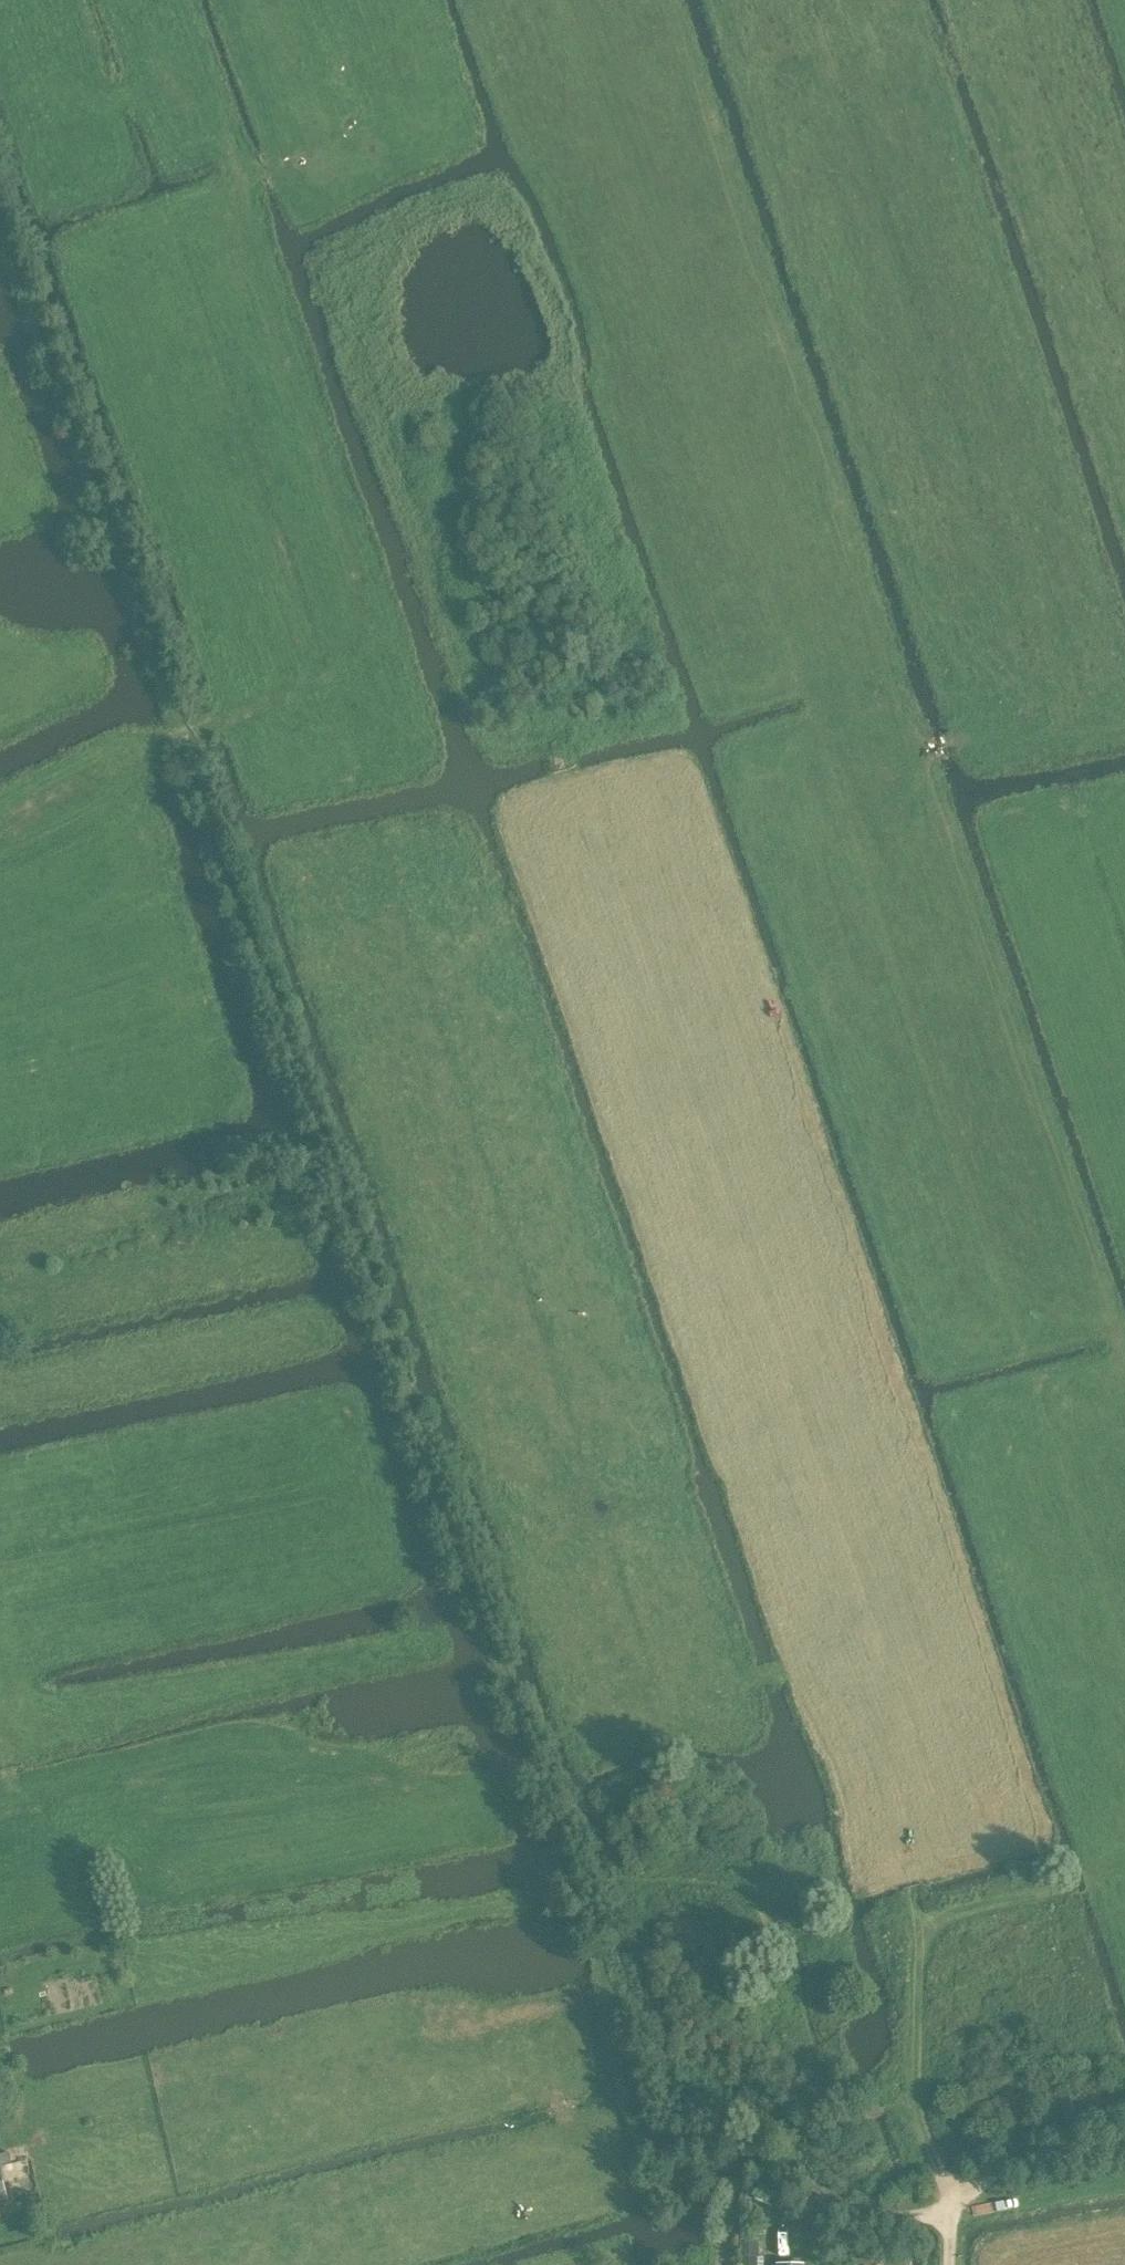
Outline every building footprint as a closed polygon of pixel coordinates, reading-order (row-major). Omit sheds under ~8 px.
[(9,2200),(0,2165),(0,2166),(0,2202),(9,2200)] [(741,2264),(757,2264),(758,2239),(741,2238),(741,2264)]
